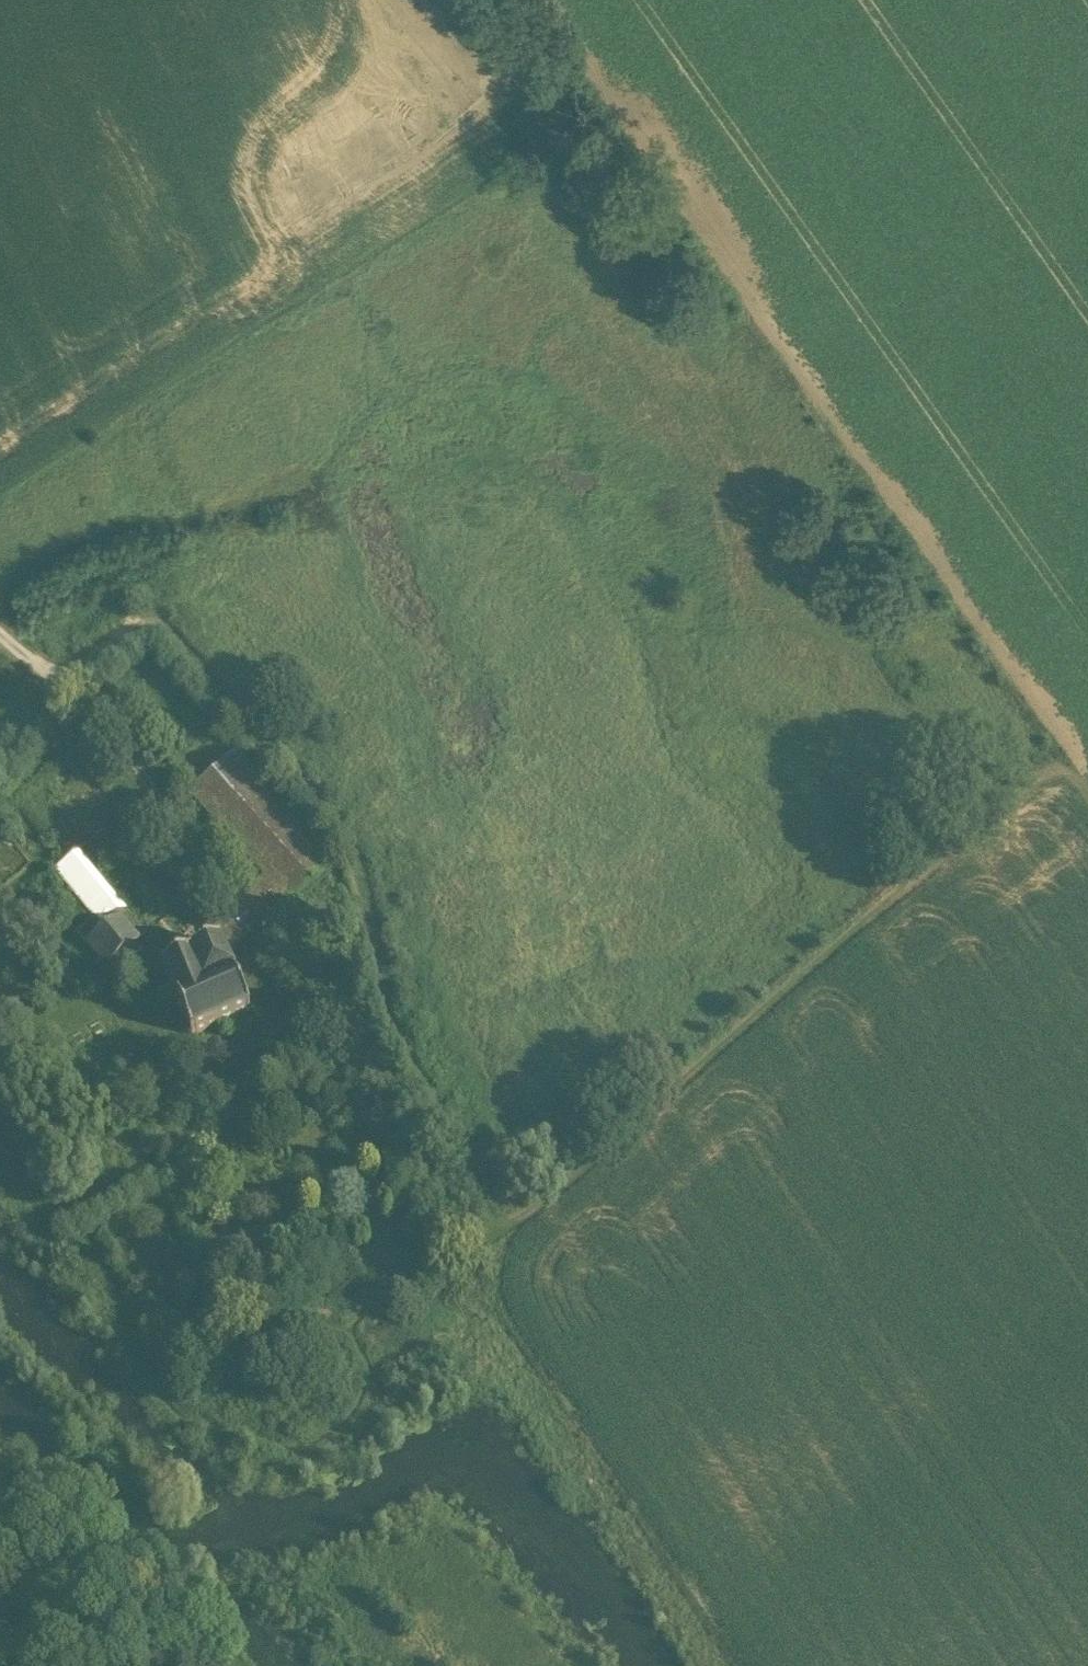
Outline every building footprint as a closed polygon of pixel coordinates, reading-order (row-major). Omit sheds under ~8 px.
[(338,867),(240,756),(197,795),(266,873),(210,922),(239,954),(338,867)] [(122,918),(72,857),(57,870),(106,930),(122,918)] [(106,930),(87,946),(107,970),(141,942),(122,918),(106,930)] [(222,947),(192,959),(193,960),(164,972),(193,1037),(251,1013),(222,947)]
